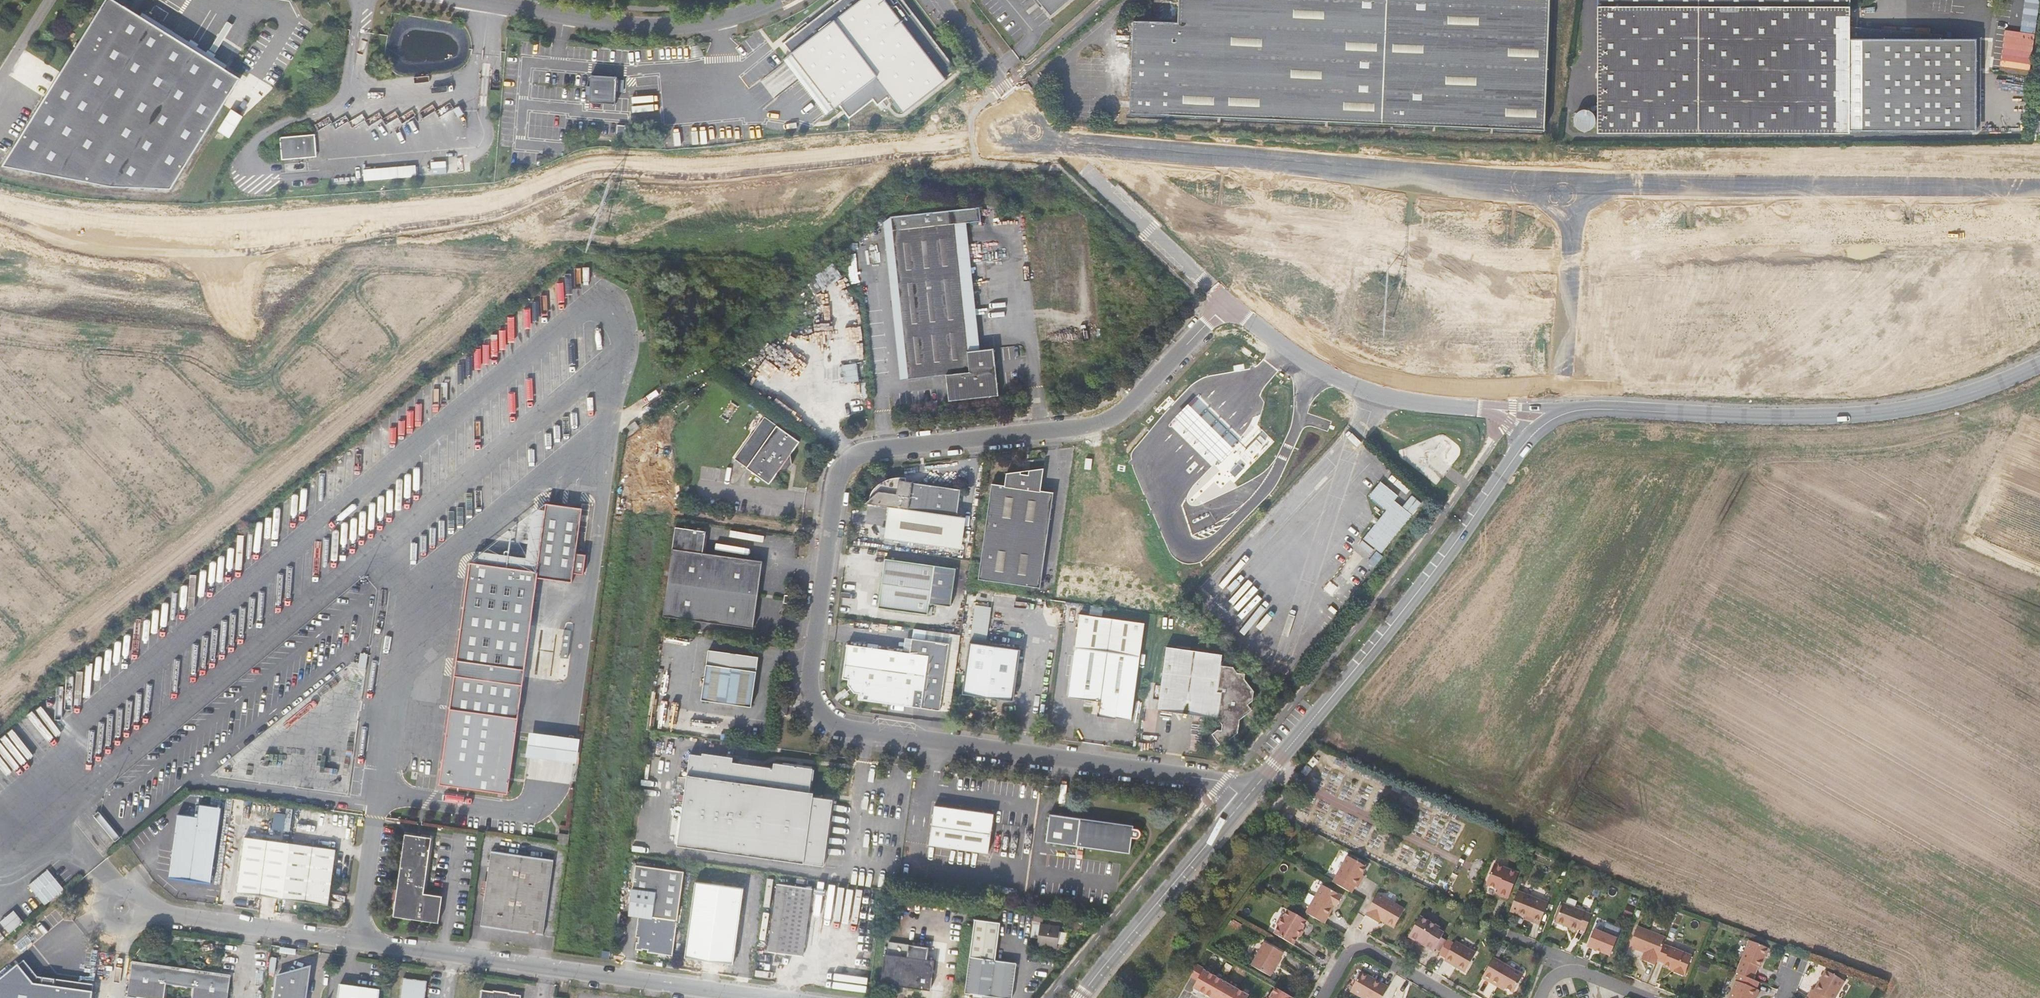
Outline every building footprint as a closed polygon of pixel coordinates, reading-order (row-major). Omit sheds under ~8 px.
[(4,166),(16,170),(35,175),(57,180),(82,185),(99,187),(113,188),(133,190),(153,190),(166,190),(172,189),(241,78),(225,68),(141,16),(125,5),(122,10),(117,7),(120,2),(116,0),(107,0),(4,166)] [(783,43),(791,53),(834,110),(839,106),(849,119),(873,100),(877,106),(890,96),(903,114),(947,80),(946,78),(957,70),(903,0),(839,0),(801,30),(783,43)] [(1044,4),(1042,6),(1051,16),(1070,0),(1040,0),(1044,4)] [(1544,0),(1173,0),(1172,23),(1128,22),(1125,116),(1540,126),(1544,0)] [(1592,129),(1844,131),(1965,132),(1965,39),(1845,39),(1845,0),(1594,0),(1592,129)] [(144,10),(141,16),(225,68),(229,63),(144,10)] [(700,45),(692,47),(691,58),(704,56),(700,45)] [(791,53),(783,59),(826,116),(834,110),(791,53)] [(591,75),(589,102),(615,104),(617,92),(618,79),(617,76),(591,75)] [(459,106),(454,109),(459,116),(463,114),(459,106)] [(232,109),(218,130),(230,137),(243,116),(232,109)] [(617,124),(617,133),(625,134),(626,125),(617,124)] [(315,134),(281,137),(282,159),(317,157),(315,134)] [(416,165),(371,169),(372,180),(417,176),(416,165)] [(371,169),(363,170),(364,181),(372,180),(371,169)] [(979,208),(893,217),(908,380),(946,375),(948,401),(997,396),(993,350),(979,351),(968,353),(954,224),(966,223),(981,221),(979,208)] [(908,380),(893,217),(883,222),(900,380),(908,380)] [(979,351),(966,223),(954,224),(968,353),(979,351)] [(814,277),(821,288),(840,276),(833,265),(814,277)] [(844,381),(857,381),(857,365),(843,365),(844,381)] [(797,441),(761,417),(732,460),(768,484),(775,473),(785,472),(792,463),(790,452),(797,441)] [(1005,487),(992,485),(980,577),(1040,586),(1054,494),(1042,492),(1046,470),(1007,474),(1005,487)] [(956,550),(961,517),(958,516),(962,491),(912,483),(913,478),(905,478),(896,480),(888,486),(884,492),(882,498),(875,503),(896,507),(891,541),(956,550)] [(1403,504),(1386,490),(1374,504),(1391,518),(1384,528),(1401,542),(1416,524),(1399,509),(1403,504)] [(478,565),(471,566),(441,784),(508,795),(536,576),(571,581),(572,573),(575,554),(582,509),(546,504),(545,511),(537,572),(478,565)] [(480,552),(478,565),(537,572),(545,511),(533,509),(526,558),(480,552)] [(967,518),(961,517),(956,550),(961,551),(967,518)] [(713,535),(683,531),(671,620),(763,631),(771,563),(710,556),(713,535)] [(1316,585),(1343,606),(1375,565),(1355,549),(1335,574),(1329,569),(1316,585)] [(586,556),(575,554),(572,573),(583,575),(586,556)] [(942,569),(894,561),(885,608),(935,617),(942,569)] [(800,607),(801,596),(794,595),(792,606),(800,607)] [(988,639),(991,607),(974,605),(971,637),(988,639)] [(1152,627),(1087,617),(1075,700),(1106,704),(1105,717),(1138,721),(1152,627)] [(1026,650),(977,643),(969,695),(1019,702),(1026,650)] [(934,655),(856,644),(850,676),(856,677),(855,682),(861,690),(867,691),(866,696),(926,705),(934,655)] [(758,659),(709,652),(702,701),(752,708),(758,659)] [(1226,660),(1172,652),(1162,716),(1219,724),(1225,731),(1224,735),(1218,734),(1208,741),(1215,752),(1220,750),(1226,751),(1240,742),(1242,726),(1249,722),(1245,716),(1262,704),(1247,686),(1248,680),(1242,679),(1238,673),(1239,670),(1224,668),(1226,660)] [(799,702),(792,701),(791,715),(797,715),(799,702)] [(0,741),(0,783),(63,736),(43,709),(0,741)] [(807,865),(816,794),(815,793),(818,770),(781,765),(781,770),(741,765),(742,760),(724,757),(724,762),(696,759),(685,849),(807,865)] [(820,794),(816,794),(807,865),(831,868),(840,801),(820,798),(820,794)] [(172,872),(189,875),(204,877),(215,878),(226,802),(203,799),(201,813),(181,810),(172,872)] [(993,813),(933,806),(928,846),(987,855),(993,813)] [(1077,845),(1081,820),(1050,815),(1046,842),(1077,845)] [(1133,827),(1081,820),(1077,845),(1130,853),(1131,839),(1137,839),(1140,836),(1139,831),(1133,830),(1133,827)] [(407,830),(399,884),(398,897),(396,912),(442,918),(446,891),(427,888),(434,834),(407,830)] [(242,887),(288,893),(295,838),(249,831),(242,887)] [(573,843),(574,833),(564,831),(562,842),(573,843)] [(295,838),(288,893),(333,900),(341,844),(295,838)] [(559,858),(497,849),(493,878),(489,877),(487,892),(491,892),(487,923),(548,932),(559,858)] [(1333,882),(1352,893),(1356,886),(1358,888),(1363,879),(1360,878),(1362,874),(1367,867),(1348,856),(1333,882)] [(1509,898),(1511,892),(1519,873),(1495,864),(1486,885),(1498,889),(1497,893),(1509,898)] [(689,874),(640,867),(637,890),(661,892),(657,918),(635,915),(632,938),(634,938),(631,952),(646,954),(646,957),(676,961),(689,874)] [(718,903),(746,905),(748,870),(721,868),(718,903)] [(46,905),(65,889),(48,869),(29,885),(46,905)] [(822,887),(787,883),(777,951),(812,955),(822,887)] [(1306,913),(1324,923),(1333,908),(1332,908),(1334,905),(1335,905),(1337,906),(1343,896),(1323,885),(1308,911),(1306,913)] [(1534,917),(1533,919),(1541,922),(1549,900),(1519,888),(1511,908),(1529,915),(1534,917)] [(1378,893),(1365,915),(1379,922),(1380,920),(1394,928),(1405,909),(1378,893)] [(1586,930),(1592,915),(1563,903),(1556,922),(1565,926),(1566,925),(1569,926),(1569,927),(1578,931),(1579,927),(1586,930)] [(1298,938),(1304,927),(1307,921),(1288,910),(1285,917),(1281,917),(1278,924),(1279,927),(1275,934),(1294,945),(1298,938)] [(14,911),(1,923),(6,929),(20,917),(14,911)] [(1440,928),(1421,917),(1409,937),(1420,943),(1420,942),(1426,945),(1425,946),(1434,951),(1444,933),(1439,930),(1440,928)] [(979,921),(968,994),(994,997),(1015,997),(1020,965),(999,961),(1005,925),(979,921)] [(1062,945),(1064,931),(1065,927),(1043,924),(1039,946),(1061,950),(1062,945)] [(1664,945),(1667,937),(1638,926),(1630,947),(1641,951),(1642,950),(1645,951),(1645,953),(1642,960),(1656,965),(1658,960),(1664,945)] [(1617,938),(1594,929),(1587,946),(1611,956),(1617,938)] [(1073,932),(1064,931),(1062,945),(1071,946),(1073,932)] [(1763,968),(1771,949),(1752,941),(1739,974),(1755,980),(1760,967),(1764,957),(1765,957),(1761,968),(1763,968)] [(1456,942),(1444,961),(1465,973),(1476,954),(1456,942)] [(1285,954),(1267,944),(1253,967),(1272,978),(1285,954)] [(1692,956),(1664,945),(1658,960),(1664,963),(1664,965),(1671,968),(1675,970),(1675,971),(1674,972),(1684,976),(1692,956)] [(940,960),(891,953),(886,984),(935,991),(940,960)] [(1494,957),(1483,976),(1491,981),(1493,978),(1506,986),(1514,991),(1524,974),(1494,957)] [(133,958),(126,997),(228,997),(232,972),(133,958)] [(1249,996),(1204,970),(1205,968),(1198,964),(1191,977),(1198,981),(1194,988),(1212,997),(1248,997),(1249,996)] [(312,968),(280,974),(310,978),(312,968)] [(1808,996),(1810,997),(1812,997),(1836,997),(1845,981),(1826,970),(1814,991),(1812,990),(1808,996)] [(1389,987),(1362,972),(1351,991),(1363,997),(1383,997),(1389,987)] [(280,974),(276,997),(307,997),(310,978),(280,974)] [(406,977),(402,997),(428,997),(431,980),(406,977)] [(1493,978),(1491,981),(1505,988),(1506,986),(1493,978)] [(1754,997),(1756,997),(1759,990),(1747,985),(1736,981),(1730,997),(1753,997),(1754,997)] [(382,988),(341,983),(338,997),(380,997),(382,988)] [(1276,988),(1270,997),(1294,997),(1276,988)] [(484,990),(483,997),(523,997),(523,996),(484,990)]
